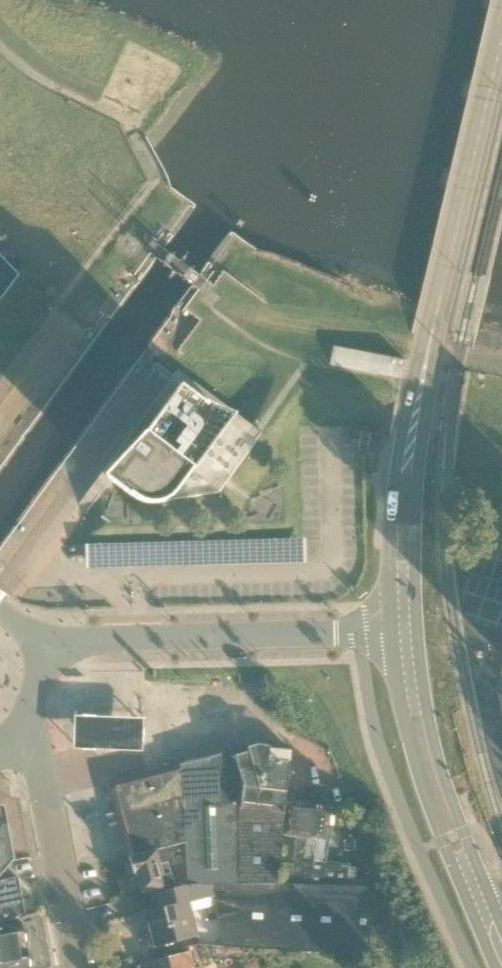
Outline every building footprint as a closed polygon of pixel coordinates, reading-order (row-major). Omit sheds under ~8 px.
[(481,6),(482,8),(483,9),(485,10),(501,14),(501,0),(482,0),(481,6)] [(20,275),(0,255),(0,301),(20,275)] [(329,362),(399,376),(403,358),(333,344),(329,362)] [(227,421),(179,385),(109,480),(132,497),(140,501),(148,503),(156,503),(163,501),(170,497),(175,491),(227,421)] [(362,448),(376,451),(379,434),(353,430),(350,446),(362,448)] [(115,716),(73,715),(72,748),(112,749),(141,750),(142,717),(115,716)] [(277,884),(279,863),(291,750),(259,744),(230,752),(230,751),(229,751),(229,752),(182,764),(181,764),(181,765),(116,782),(111,791),(118,813),(129,857),(158,849),(185,843),(189,881),(211,881),(214,896),(224,946),(373,956),(375,887),(346,886),(301,884),(277,884)] [(293,865),(287,864),(279,863),(277,884),(301,884),(309,805),(288,803),(285,835),(296,836),(293,865)] [(14,859),(4,806),(0,805),(0,875),(14,859)] [(327,840),(331,808),(309,805),(301,884),(346,886),(348,864),(313,860),(316,839),(327,840)] [(173,882),(167,861),(162,863),(158,849),(129,857),(134,874),(136,873),(141,892),(173,882)] [(25,915),(17,877),(1,881),(0,882),(0,923),(25,917),(25,915)] [(191,902),(214,896),(211,881),(189,881),(189,884),(153,893),(157,909),(146,911),(154,947),(199,935),(191,902)] [(29,967),(29,964),(32,961),(31,953),(27,951),(24,938),(28,936),(27,928),(22,926),(22,923),(0,927),(0,967),(26,967),(29,967)] [(191,952),(157,960),(159,967),(195,967),(191,952)]
